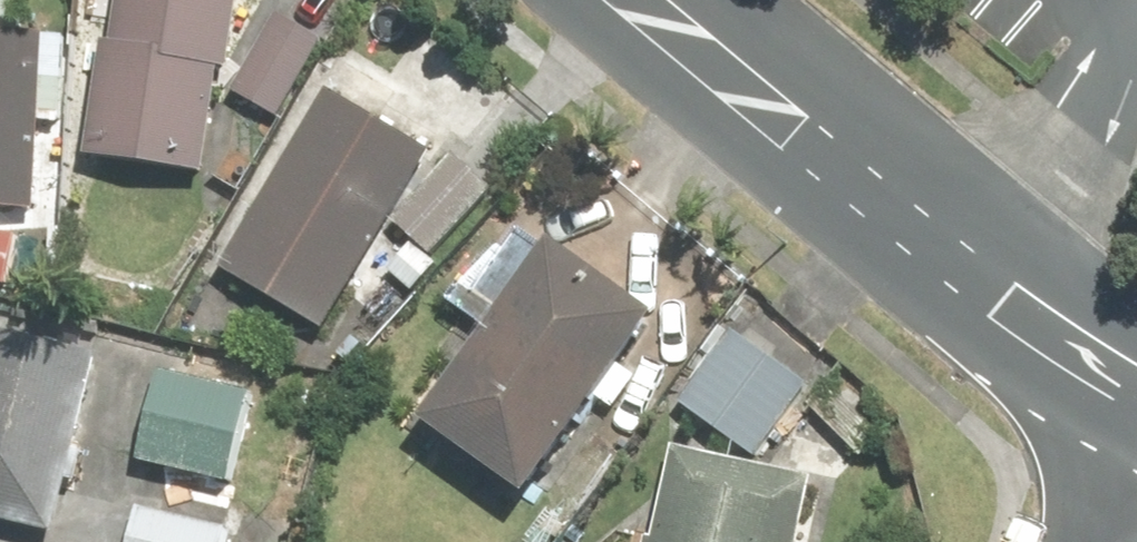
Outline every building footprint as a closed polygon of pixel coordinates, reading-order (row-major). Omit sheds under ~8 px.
[(254,0),(134,0),(131,47),(112,46),(106,159),(223,165),(229,64),(250,65),(254,0)] [(340,43),(296,15),(246,94),(290,121),(340,43)] [(0,30),(0,205),(48,206),(53,31),(0,30)] [(435,152),(331,93),(233,266),(336,325),(435,152)] [(678,312),(580,239),(565,258),(513,219),(456,295),(508,334),(444,420),(542,493),(678,312)] [(0,233),(0,278),(15,281),(25,238),(0,233)] [(748,324),(687,394),(764,460),(825,390),(748,324)] [(74,531),(116,360),(0,332),(0,513),(74,531)] [(243,485),(257,393),(170,380),(156,472),(243,485)] [(673,530),(622,519),(617,541),(807,541),(820,483),(689,454),(673,530)] [(138,505),(130,541),(272,541),(274,535),(138,505)] [(583,539),(557,517),(535,541),(581,541),(583,539)]
